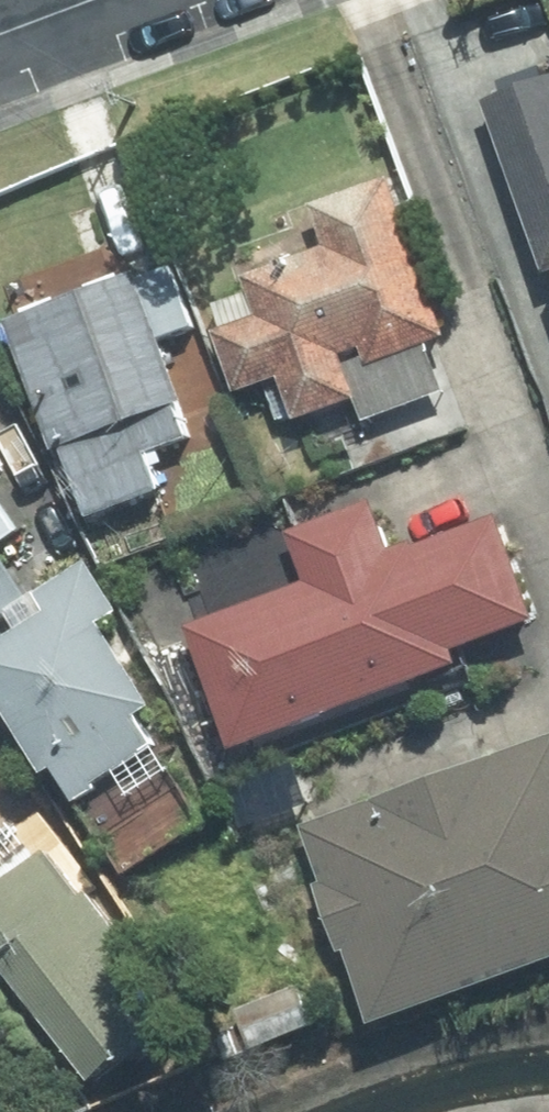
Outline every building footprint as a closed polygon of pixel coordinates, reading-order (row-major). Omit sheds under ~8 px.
[(486,103),(548,261),(548,78),(486,103)] [(424,388),(461,376),(392,168),(303,197),(317,242),(243,267),(259,314),(218,327),(238,386),(291,368),(306,411),(366,392),(357,365),(411,347),(424,388)] [(174,255),(9,312),(90,546),(169,519),(149,461),(205,442),(179,368),(209,358),(174,255)] [(0,441),(0,483),(20,469),(0,441)] [(314,578),(192,621),(238,752),(537,646),(493,521),(401,554),(382,500),(297,530),(314,578)] [(19,531),(0,505),(0,545),(19,531)] [(0,621),(0,692),(127,878),(219,815),(140,700),(161,685),(81,566),(0,621)] [(306,823),(378,1011),(548,946),(548,731),(306,823)] [(102,1075),(192,995),(56,843),(6,887),(0,881),(0,960),(102,1075)]
